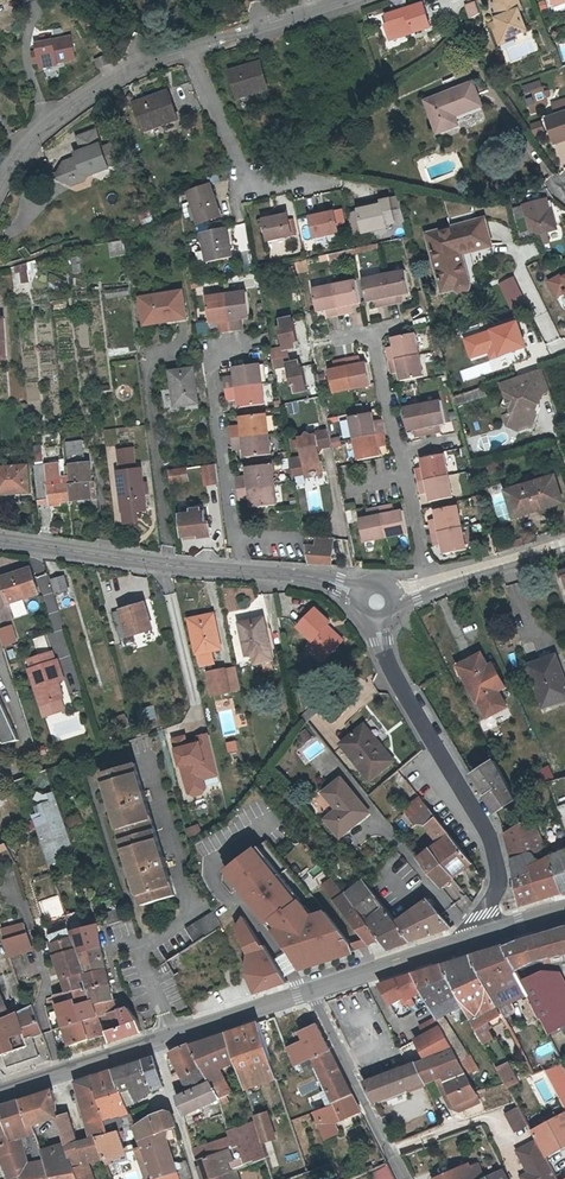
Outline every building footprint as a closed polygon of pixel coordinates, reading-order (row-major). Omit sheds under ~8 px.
[(404,6),(405,8),(401,10),(399,7),(387,12),(390,21),(389,21),(392,30),(400,28),(400,31),(430,22),(423,0),(421,0),(404,6)] [(467,3),(471,15),(480,10),(476,0),(467,3)] [(524,0),(499,0),(503,12),(500,13),(503,23),(507,34),(518,31),(530,27),(523,6),(526,5),(524,0)] [(502,39),(520,33),(518,31),(507,34),(503,23),(498,25),(502,39)] [(69,36),(34,43),(40,68),(74,61),(69,36)] [(239,97),(269,87),(260,60),(230,69),(239,97)] [(471,79),(424,96),(436,128),(456,121),(453,111),(479,102),(471,79)] [(542,81),(523,84),(526,100),(545,97),(542,81)] [(168,92),(136,103),(146,132),(179,121),(168,92)] [(555,142),(564,139),(564,99),(552,103),(554,113),(547,115),(555,142)] [(76,136),(81,151),(83,155),(75,158),(63,162),(53,181),(67,189),(73,181),(81,178),(87,181),(94,178),(94,175),(109,170),(124,165),(116,143),(101,148),(95,129),(76,136)] [(109,173),(109,170),(94,175),(94,178),(109,173)] [(210,185),(189,193),(200,223),(222,215),(210,185)] [(30,188),(22,197),(30,204),(39,194),(30,188)] [(386,198),(378,200),(379,205),(357,209),(356,209),(361,230),(361,231),(383,226),(383,223),(392,221),(404,219),(398,196),(386,198)] [(378,200),(356,204),(357,209),(379,205),(378,200)] [(550,206),(528,212),(535,239),(561,232),(558,224),(555,225),(550,206)] [(317,209),(307,211),(313,238),(335,232),(330,211),(318,214),(317,209)] [(356,209),(346,212),(350,232),(361,230),(356,209)] [(273,216),(262,219),(266,241),(289,236),(284,210),(272,212),(273,216)] [(460,292),(462,293),(465,294),(468,294),(470,293),(472,291),(473,289),(473,287),(472,285),(467,266),(465,267),(462,258),(496,248),(488,222),(431,237),(446,288),(458,285),(459,289),(460,292)] [(225,230),(201,235),(205,263),(230,258),(225,230)] [(380,244),(371,246),(372,253),(381,251),(380,244)] [(358,256),(372,253),(371,246),(356,249),(358,256)] [(343,258),(358,256),(356,249),(342,252),(343,258)] [(343,258),(342,252),(331,254),(332,261),(334,266),(344,264),(343,258)] [(315,258),(308,260),(309,266),(332,261),(331,254),(315,258)] [(309,266),(308,260),(297,262),(299,272),(310,270),(309,266)] [(15,265),(18,285),(39,281),(35,262),(15,265)] [(387,276),(392,306),(406,304),(404,296),(412,294),(408,272),(387,276)] [(379,309),(392,306),(387,276),(365,280),(369,303),(378,301),(379,309)] [(519,278),(502,282),(510,311),(527,306),(519,278)] [(359,282),(337,286),(343,316),(356,314),(355,306),(363,304),(359,282)] [(330,319),(343,316),(337,286),(316,290),(320,313),(328,311),(330,319)] [(250,292),(231,295),(236,332),(245,330),(243,319),(254,317),(250,292)] [(168,313),(169,319),(190,314),(186,293),(146,301),(148,317),(168,313)] [(229,333),(236,332),(231,295),(211,298),(214,324),(227,321),(229,333)] [(149,323),(169,319),(168,313),(148,317),(149,323)] [(286,348),(273,350),(275,359),(276,368),(290,366),(293,384),(297,384),(298,392),(311,390),(307,366),(304,366),(303,361),(295,362),(294,356),(293,349),(300,347),(299,342),(302,342),(297,319),(284,321),(286,329),(284,330),(286,348)] [(200,335),(210,336),(210,323),(200,323),(200,335)] [(494,330),(502,354),(525,347),(517,323),(494,330)] [(438,331),(435,331),(439,352),(444,352),(438,331)] [(488,332),(465,341),(471,357),(494,348),(488,332)] [(391,348),(394,361),(423,355),(419,334),(396,338),(398,347),(391,348)] [(427,377),(423,355),(394,361),(396,375),(403,374),(405,382),(427,377)] [(363,357),(350,359),(356,389),(374,386),(370,363),(364,364),(363,357)] [(337,393),(356,389),(350,359),(337,362),(338,369),(332,370),(337,393)] [(227,378),(228,387),(264,383),(262,362),(237,365),(238,376),(227,378)] [(194,368),(171,371),(176,406),(199,403),(194,368)] [(515,413),(508,416),(511,426),(520,431),(529,428),(530,423),(537,422),(540,417),(538,410),(532,407),(535,402),(534,398),(552,392),(544,369),(505,382),(510,397),(515,413)] [(266,403),(264,383),(228,387),(229,395),(240,395),(241,406),(266,403)] [(504,405),(508,416),(515,413),(510,397),(504,405)] [(426,406),(432,435),(445,433),(444,426),(449,425),(445,402),(426,406)] [(419,438),(432,435),(426,406),(407,409),(411,432),(418,431),(419,438)] [(233,428),(234,437),(270,434),(268,413),(242,416),(243,427),(233,428)] [(355,439),(385,433),(383,421),(376,422),(374,414),(351,418),(355,439)] [(305,462),(306,474),(313,472),(316,475),(319,471),(324,471),(322,460),(318,457),(322,453),(317,449),(320,445),(324,447),(333,446),(332,444),(332,440),(330,429),(320,431),(319,434),(313,435),(309,432),(305,436),(300,437),(302,447),(307,451),(304,455),(308,458),(305,462)] [(388,446),(385,433),(355,439),(359,461),(382,457),(381,447),(388,446)] [(82,449),(81,434),(66,436),(68,450),(82,449)] [(272,454),(270,434),(234,437),(235,447),(246,446),(247,456),(272,454)] [(46,462),(44,445),(35,446),(37,463),(46,462)] [(120,456),(123,475),(138,474),(136,454),(120,456)] [(294,476),(306,474),(305,462),(308,458),(304,455),(291,457),(294,476)] [(419,470),(421,483),(450,477),(446,455),(423,459),(425,468),(419,470)] [(71,501),(96,498),(94,481),(91,481),(88,463),(67,466),(71,501)] [(239,488),(276,484),(273,464),(248,467),(249,478),(239,479),(239,488)] [(0,467),(0,493),(29,491),(28,465),(0,467)] [(218,465),(204,467),(206,486),(220,485),(218,465)] [(38,499),(60,497),(60,502),(71,501),(67,466),(34,469),(38,499)] [(171,482),(188,480),(187,469),(169,471),(171,482)] [(123,515),(137,514),(146,513),(144,497),(143,488),(142,473),(138,474),(123,475),(119,475),(123,515)] [(540,510),(564,502),(564,499),(557,476),(513,490),(517,501),(512,502),(516,514),(538,506),(540,510)] [(454,498),(450,477),(421,483),(424,496),(430,495),(431,503),(454,498)] [(278,504),(276,484),(239,488),(240,497),(251,496),(252,506),(278,504)] [(483,499),(475,501),(477,510),(485,508),(483,499)] [(397,506),(384,509),(389,539),(412,535),(407,512),(399,513),(397,506)] [(517,517),(540,510),(538,506),(516,514),(517,517)] [(436,535),(465,530),(460,508),(438,512),(440,521),(433,522),(436,535)] [(368,542),(389,539),(384,509),(371,511),(372,518),(364,519),(368,542)] [(180,538),(196,536),(196,540),(209,538),(207,526),(203,526),(202,512),(186,513),(187,517),(178,518),(180,538)] [(354,512),(346,513),(348,526),(357,524),(354,512)] [(138,526),(137,514),(123,515),(124,528),(138,526)] [(469,551),(465,530),(436,535),(438,548),(445,547),(446,556),(469,551)] [(334,539),(318,538),(318,547),(306,547),(309,564),(334,565),(334,539)] [(32,569),(1,578),(9,604),(40,594),(32,569)] [(64,576),(52,580),(57,595),(69,591),(64,576)] [(129,607),(113,613),(121,640),(153,630),(145,605),(130,610),(129,607)] [(307,645),(325,662),(344,641),(328,626),(331,623),(315,608),(295,629),(310,642),(307,645)] [(213,613),(197,617),(199,629),(193,631),(198,653),(200,652),(203,665),(215,663),(213,649),(221,647),(213,613)] [(191,619),(193,631),(199,629),(197,617),(191,619)] [(265,618),(241,623),(248,657),(258,655),(272,652),(265,618)] [(0,629),(0,633),(4,647),(20,643),(15,625),(0,629)] [(31,667),(28,668),(39,704),(59,698),(55,682),(64,679),(58,659),(55,660),(53,651),(28,659),(31,667)] [(272,652),(258,655),(260,664),(276,660),(274,651),(272,652)] [(525,665),(542,711),(564,703),(564,676),(556,653),(525,665)] [(477,703),(479,702),(499,692),(505,688),(493,664),(489,666),(482,654),(458,666),(464,676),(467,674),(473,686),(470,688),(477,703)] [(236,666),(226,668),(231,691),(241,689),(236,666)] [(218,679),(221,693),(231,691),(226,668),(209,671),(211,680),(218,679)] [(215,695),(221,693),(218,679),(211,680),(215,695)] [(507,708),(499,692),(479,702),(487,718),(507,708)] [(3,747),(5,747),(6,749),(21,744),(0,698),(0,749),(3,747)] [(59,698),(39,704),(42,715),(63,709),(59,698)] [(157,706),(142,709),(145,723),(161,720),(157,706)] [(308,721),(320,713),(315,706),(303,714),(308,721)] [(397,761),(364,723),(337,746),(370,784),(397,761)] [(216,767),(209,734),(198,736),(200,745),(196,746),(197,747),(191,749),(187,734),(175,737),(181,764),(183,763),(186,776),(185,777),(188,791),(192,794),(203,791),(206,787),(203,777),(210,776),(208,769),(216,767)] [(230,754),(240,751),(237,740),(227,743),(230,754)] [(493,815),(514,803),(493,765),(473,776),(486,798),(482,799),(486,804),(490,809),(493,815)] [(216,767),(208,769),(210,776),(218,774),(216,767)] [(130,870),(133,881),(141,908),(169,900),(161,872),(163,871),(160,861),(157,862),(141,807),(143,806),(140,796),(138,797),(130,769),(101,778),(110,805),(113,815),(130,870)] [(334,811),(321,820),(339,840),(371,815),(340,778),(320,794),(334,811)] [(39,796),(46,816),(61,810),(55,791),(39,796)] [(415,828),(423,828),(434,820),(419,798),(402,810),(415,828)] [(76,853),(61,810),(46,816),(35,820),(38,829),(49,862),(76,853)] [(472,867),(434,820),(423,828),(436,846),(428,852),(454,881),(472,867)] [(507,832),(514,883),(521,876),(528,869),(544,861),(548,860),(537,824),(526,827),(524,823),(507,832)] [(200,825),(187,829),(190,838),(203,834),(200,825)] [(7,865),(12,863),(16,860),(8,841),(0,845),(0,869),(7,865)] [(253,852),(223,876),(266,927),(295,903),(253,852)] [(440,891),(454,881),(428,852),(417,860),(428,874),(440,891)] [(541,902),(564,895),(564,852),(548,860),(544,861),(528,869),(541,902)] [(519,908),(541,902),(528,869),(521,876),(514,883),(519,908)] [(355,934),(368,948),(378,944),(365,923),(344,894),(331,879),(321,886),(355,934)] [(361,881),(344,894),(365,923),(383,911),(361,881)] [(427,902),(394,924),(409,944),(452,932),(427,902)] [(309,918),(298,903),(268,927),(273,932),(269,935),(299,975),(352,959),(349,950),(323,914),(309,918)] [(117,910),(104,915),(107,926),(121,922),(117,910)] [(193,943),(222,926),(214,911),(185,929),(193,943)] [(387,954),(409,944),(394,924),(383,911),(365,923),(378,944),(387,954)] [(252,998),(285,987),(270,962),(262,949),(260,950),(251,935),(241,920),(234,934),(247,962),(243,974),(252,998)] [(2,929),(6,940),(17,936),(27,933),(24,923),(2,929)] [(550,954),(564,952),(564,924),(522,938),(515,940),(501,943),(516,964),(528,955),(535,958),(545,957),(550,954)] [(97,926),(67,934),(70,939),(84,976),(104,971),(106,971),(97,926)] [(17,936),(6,940),(10,955),(32,948),(27,933),(17,936)] [(84,976),(70,939),(48,947),(58,984),(60,983),(82,977),(84,976)] [(500,1009),(529,996),(516,964),(501,943),(468,953),(499,1013),(500,1009)] [(486,1021),(499,1013),(468,953),(440,962),(462,1006),(484,1044),(495,1038),(486,1021)] [(553,960),(550,954),(545,957),(547,962),(553,960)] [(533,998),(535,1002),(549,1031),(564,1025),(564,980),(561,971),(548,971),(547,962),(545,957),(535,958),(528,955),(516,964),(529,996),(533,998)] [(436,1017),(444,1016),(462,1006),(440,962),(410,971),(420,990),(424,993),(436,1017)] [(84,976),(82,977),(85,989),(108,987),(104,971),(84,976)] [(420,990),(410,971),(379,982),(388,1002),(399,996),(402,1002),(406,1000),(408,1004),(413,1002),(410,996),(420,990)] [(82,977),(60,983),(63,995),(85,989),(82,977)] [(108,987),(85,989),(90,1003),(91,1008),(113,1003),(113,1002),(108,987)] [(9,1017),(0,997),(0,1021),(9,1017)] [(117,1001),(113,1002),(113,1003),(91,1008),(96,1020),(98,1020),(116,1013),(120,1011),(117,1001)] [(72,1004),(53,1008),(59,1031),(60,1031),(79,1027),(82,1026),(96,1020),(91,1008),(90,1003),(74,1009),(72,1004)] [(313,1056),(332,1101),(353,1092),(308,1005),(288,1010),(302,1039),(287,1046),(294,1064),(313,1056)] [(3,1058),(6,1069),(37,1058),(31,1039),(41,1035),(31,1007),(9,1017),(0,1021),(0,1058),(3,1058)] [(125,1010),(116,1013),(121,1030),(104,1036),(104,1037),(108,1047),(140,1037),(135,1025),(125,1010)] [(478,1070),(444,1016),(436,1017),(452,1046),(468,1075),(478,1070)] [(419,1026),(422,1033),(413,1038),(423,1058),(452,1046),(436,1017),(419,1026)] [(256,1019),(240,1025),(249,1052),(260,1084),(276,1079),(268,1055),(256,1019)] [(96,1020),(82,1026),(87,1042),(103,1037),(104,1037),(104,1036),(98,1020),(96,1020)] [(233,1062),(244,1089),(260,1084),(249,1052),(240,1025),(224,1030),(233,1062)] [(79,1027),(60,1031),(66,1050),(67,1050),(87,1043),(87,1042),(82,1026),(79,1027)] [(221,1068),(233,1062),(224,1030),(189,1041),(203,1066),(211,1081),(219,1097),(231,1092),(221,1068)] [(87,1043),(67,1050),(70,1058),(106,1046),(103,1037),(87,1042),(87,1043)] [(183,1074),(203,1066),(189,1041),(178,1046),(167,1052),(183,1074)] [(458,1112),(481,1104),(468,1075),(452,1046),(423,1058),(414,1060),(426,1082),(441,1077),(458,1112)] [(152,1054),(140,1058),(151,1091),(163,1087),(152,1054)] [(151,1091),(140,1058),(109,1068),(119,1091),(126,1108),(151,1091)] [(426,1082),(414,1060),(362,1080),(372,1102),(426,1082)] [(508,1061),(496,1067),(507,1087),(519,1082),(508,1061)] [(544,1067),(564,1107),(564,1073),(559,1063),(544,1067)] [(183,1074),(191,1089),(211,1081),(203,1066),(183,1074)] [(95,1098),(104,1120),(129,1114),(126,1108),(119,1091),(109,1068),(89,1074),(95,1098)] [(544,1068),(529,1074),(541,1105),(557,1099),(544,1068)] [(90,1136),(99,1136),(108,1133),(104,1120),(95,1098),(89,1074),(72,1080),(90,1136)] [(219,1098),(219,1097),(211,1081),(191,1089),(177,1095),(183,1114),(219,1098)] [(53,1089),(17,1099),(31,1125),(55,1116),(53,1089)] [(362,1109),(353,1092),(332,1101),(312,1110),(323,1137),(338,1130),(334,1121),(362,1109)] [(28,1161),(26,1152),(21,1138),(35,1134),(31,1125),(17,1099),(0,1103),(0,1119),(18,1175),(28,1161)] [(518,1106),(504,1114),(514,1132),(528,1125),(518,1106)] [(132,1126),(135,1139),(140,1138),(165,1130),(177,1126),(172,1111),(163,1108),(151,1114),(132,1126)] [(252,1115),(254,1121),(263,1143),(276,1138),(267,1110),(252,1115)] [(56,1115),(61,1136),(74,1132),(68,1111),(56,1115)] [(546,1158),(564,1147),(564,1111),(531,1129),(537,1141),(546,1158)] [(18,1175),(0,1119),(0,1163),(6,1178),(20,1178),(18,1175)] [(267,1156),(263,1143),(254,1121),(228,1128),(230,1134),(193,1146),(197,1158),(231,1145),(232,1147),(238,1145),(243,1163),(267,1156)] [(108,1133),(99,1136),(105,1157),(124,1151),(125,1151),(125,1149),(120,1129),(108,1133)] [(177,1170),(165,1130),(140,1138),(142,1144),(154,1177),(177,1170)] [(74,1132),(61,1136),(63,1144),(79,1142),(77,1140),(74,1132)] [(90,1136),(77,1140),(79,1142),(86,1163),(91,1162),(105,1157),(99,1136),(90,1136)] [(546,1158),(537,1141),(517,1151),(529,1173),(531,1177),(527,1178),(557,1178),(546,1158)] [(74,1166),(86,1163),(79,1142),(63,1144),(74,1166)] [(74,1166),(63,1144),(39,1148),(46,1163),(51,1178),(79,1178),(74,1166)] [(142,1144),(134,1147),(145,1178),(147,1178),(152,1177),(154,1177),(142,1144)] [(194,1159),(201,1178),(241,1178),(230,1147),(194,1159)] [(46,1163),(34,1163),(28,1161),(18,1175),(20,1178),(51,1178),(46,1163)] [(91,1162),(86,1163),(74,1166),(79,1178),(96,1178),(91,1162)] [(472,1167),(476,1178),(487,1178),(480,1163),(472,1167)] [(377,1171),(381,1178),(398,1178),(391,1164),(377,1171)] [(472,1167),(471,1164),(435,1178),(476,1178),(472,1167)] [(177,1170),(154,1177),(152,1177),(152,1178),(180,1178),(182,1178),(179,1169),(177,1170)] [(506,1170),(488,1178),(510,1178),(506,1170)]
